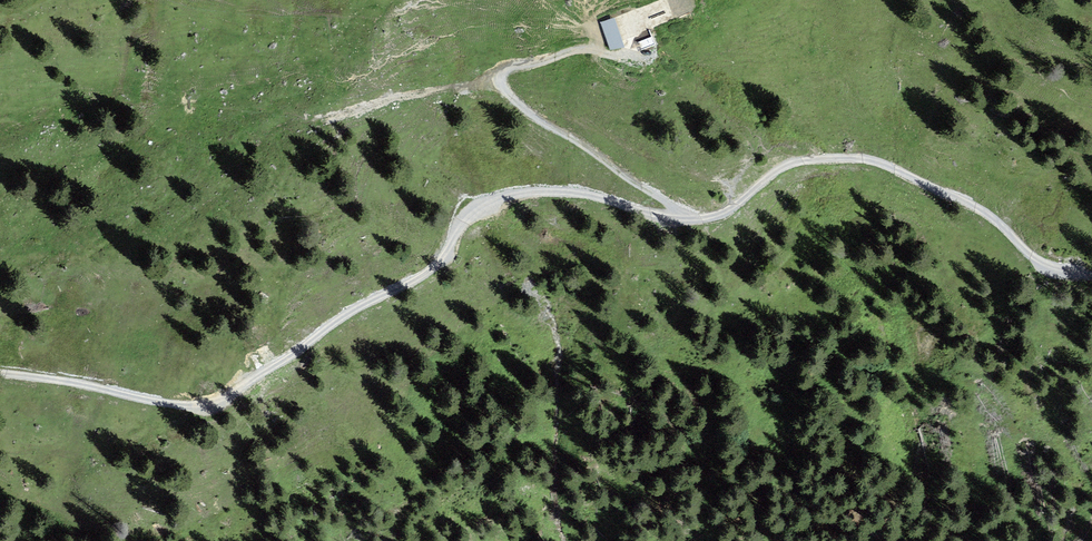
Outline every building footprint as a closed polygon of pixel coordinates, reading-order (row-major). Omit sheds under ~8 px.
[(614,20),(598,23),(605,51),(621,47),(614,20)]
